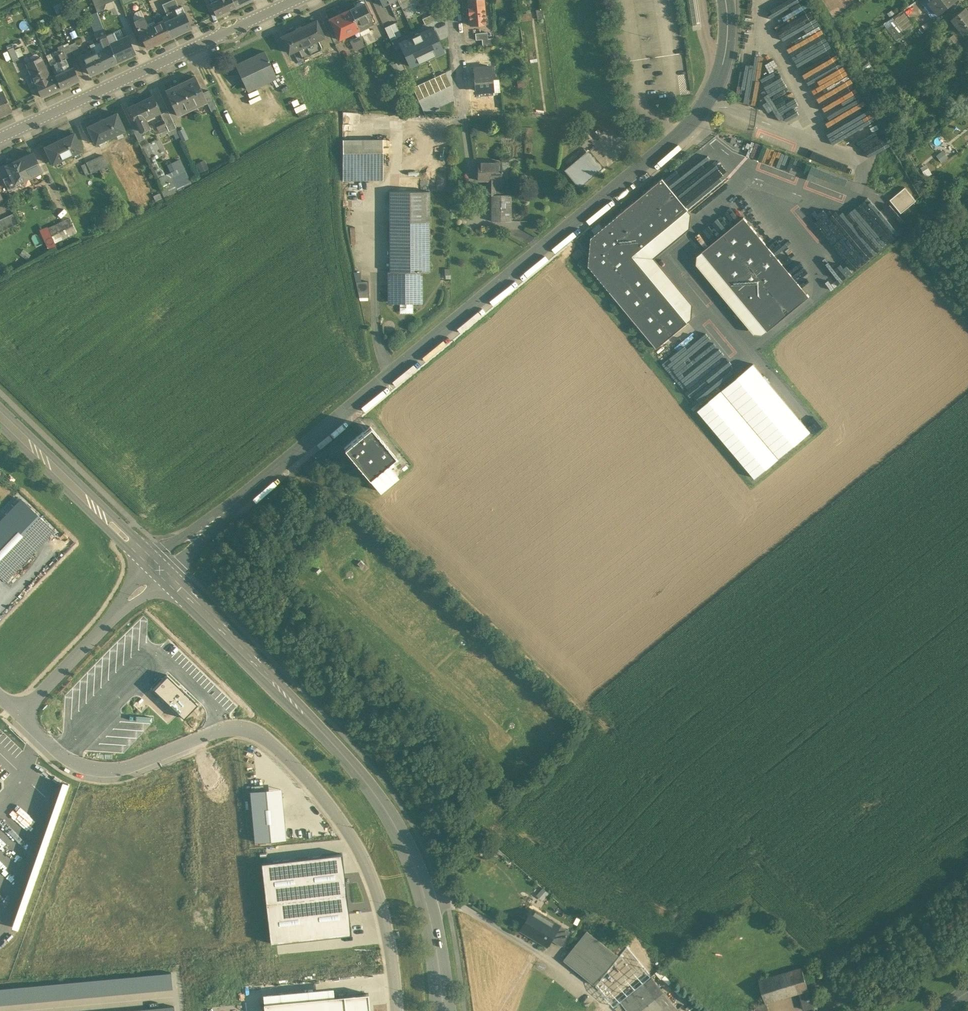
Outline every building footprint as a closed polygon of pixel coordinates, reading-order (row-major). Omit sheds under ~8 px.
[(97,12),(103,9),(105,3),(106,3),(112,0),(93,0),(97,12)] [(162,4),(165,10),(177,4),(175,0),(172,0),(162,4)] [(211,3),(216,15),(235,7),(232,0),(217,0),(211,3)] [(364,2),(361,0),(356,3),(356,5),(349,9),(359,29),(359,30),(361,30),(366,27),(369,26),(369,25),(374,23),(364,2)] [(386,12),(400,5),(398,0),(380,0),(386,12)] [(470,24),(486,22),(485,17),(484,0),(467,0),(470,24)] [(831,93),(792,18),(797,16),(801,25),(811,20),(801,0),(793,0),(772,11),(775,18),(771,20),(814,102),(831,93)] [(929,2),(929,3),(925,6),(934,18),(938,14),(939,14),(956,0),(931,0),(929,2)] [(177,4),(165,10),(169,19),(169,20),(185,13),(182,6),(179,8),(177,4)] [(952,18),(965,34),(967,31),(967,11),(965,7),(952,18)] [(349,9),(329,18),(339,39),(359,29),(349,9)] [(904,9),(893,17),(905,33),(916,25),(904,9)] [(136,12),(133,17),(135,22),(144,17),(141,10),(136,12)] [(97,12),(90,15),(92,22),(100,19),(97,12)] [(185,13),(169,20),(169,19),(164,22),(171,36),(191,27),(185,13)] [(120,16),(106,22),(114,42),(128,35),(120,16)] [(148,24),(144,17),(135,22),(138,27),(137,27),(139,31),(146,48),(156,43),(149,27),(148,24)] [(897,40),(905,33),(893,17),(885,23),(897,40)] [(92,22),(91,23),(95,32),(104,29),(100,19),(92,22)] [(149,27),(156,43),(171,36),(164,22),(163,20),(149,27)] [(316,20),(299,28),(306,45),(318,40),(324,37),(316,20)] [(396,21),(385,26),(390,38),(401,34),(396,21)] [(433,52),(434,55),(443,51),(432,27),(399,43),(410,66),(420,62),(418,59),(433,52)] [(299,28),(281,37),(289,53),(298,49),(306,45),(299,28)] [(105,48),(82,58),(89,74),(117,61),(110,44),(104,29),(95,32),(98,42),(102,40),(105,48)] [(372,29),(361,34),(366,44),(377,39),(372,29)] [(359,36),(349,40),(354,49),(366,44),(361,34),(360,32),(358,34),(359,36)] [(488,32),(476,33),(476,39),(482,38),(483,45),(494,44),(494,37),(488,38),(488,32)] [(961,44),(954,34),(947,39),(951,44),(954,49),(961,44)] [(114,42),(110,44),(117,61),(137,52),(129,35),(114,42)] [(318,40),(306,45),(311,55),(322,49),(318,40)] [(76,43),(70,46),(74,55),(80,52),(76,43)] [(949,52),(954,49),(951,44),(946,48),(949,52)] [(306,45),(298,49),(303,58),(307,57),(311,55),(306,45)] [(13,46),(8,49),(13,62),(19,59),(13,46)] [(74,55),(70,46),(64,48),(69,57),(74,55)] [(303,58),(298,49),(293,51),(299,63),(308,59),(307,57),(303,58)] [(265,50),(236,64),(247,88),(276,74),(265,50)] [(63,53),(54,56),(57,62),(51,65),(55,74),(55,75),(70,68),(63,53)] [(42,59),(27,66),(35,83),(50,77),(42,59)] [(401,61),(393,65),(396,71),(404,68),(401,61)] [(492,66),(474,68),(476,90),(493,88),(494,88),(493,79),(492,66)] [(70,68),(55,75),(61,87),(79,79),(74,67),(70,68)] [(440,75),(446,88),(451,86),(445,73),(440,75)] [(745,94),(749,75),(740,73),(737,93),(745,94)] [(50,77),(35,83),(41,96),(61,87),(55,75),(55,74),(50,77)] [(758,75),(748,74),(745,102),(756,102),(758,75)] [(764,82),(767,88),(783,80),(780,74),(764,82)] [(180,83),(192,107),(207,100),(208,100),(204,92),(196,75),(180,83)] [(440,75),(435,77),(440,90),(446,88),(440,75)] [(429,80),(435,93),(440,90),(435,77),(429,80)] [(766,89),(772,101),(791,91),(784,79),(766,89)] [(429,80),(424,82),(430,95),(435,93),(429,80)] [(419,85),(424,98),(430,95),(424,82),(419,85)] [(12,110),(3,89),(3,90),(0,83),(0,116),(12,110)] [(192,107),(180,83),(166,89),(178,114),(192,107)] [(413,87),(419,100),(424,98),(419,85),(413,87)] [(217,108),(209,90),(204,92),(208,100),(207,100),(211,110),(217,108)] [(794,94),(777,101),(781,111),(799,104),(794,94)] [(153,96),(136,104),(143,119),(145,118),(160,111),(153,96)] [(850,99),(844,103),(862,132),(876,123),(868,110),(865,112),(859,101),(853,105),(850,99)] [(143,119),(136,104),(129,107),(136,122),(140,130),(141,130),(149,126),(145,118),(143,119)] [(299,117),(310,113),(307,107),(296,112),(299,117)] [(833,144),(855,133),(843,107),(820,119),(833,144)] [(174,122),(168,110),(161,113),(160,111),(163,119),(163,120),(166,125),(174,122)] [(125,129),(118,113),(103,119),(111,136),(125,129)] [(111,136),(103,119),(88,126),(96,142),(111,136)] [(163,119),(155,123),(158,129),(166,125),(163,120),(163,119)] [(140,130),(136,122),(131,125),(138,141),(144,138),(142,133),(141,130),(140,130)] [(174,122),(166,125),(169,131),(176,127),(174,122)] [(183,129),(178,131),(182,139),(187,136),(183,129)] [(81,149),(74,133),(60,140),(67,156),(81,149)] [(868,157),(886,147),(878,133),(860,142),(868,157)] [(383,139),(343,139),(343,180),(383,180),(383,139)] [(67,156),(60,140),(45,147),(53,162),(67,156)] [(142,148),(146,157),(155,152),(151,143),(142,148)] [(583,155),(598,172),(605,167),(590,149),(583,155)] [(944,150),(937,154),(942,161),(948,157),(944,150)] [(22,156),(31,176),(42,170),(33,152),(28,155),(27,154),(22,156)] [(103,155),(86,162),(91,172),(107,165),(103,155)] [(598,172),(583,155),(566,169),(580,187),(598,172)] [(19,159),(6,165),(11,175),(15,183),(16,183),(31,176),(22,156),(19,158),(19,159)] [(197,164),(200,170),(207,166),(204,161),(197,164)] [(501,162),(478,161),(478,180),(486,180),(501,180),(501,179),(501,162)] [(694,161),(669,183),(691,208),(726,177),(712,161),(702,170),(694,161)] [(86,175),(91,172),(86,162),(81,165),(86,175)] [(161,190),(165,197),(181,188),(174,175),(169,177),(165,174),(159,178),(164,189),(161,190)] [(11,175),(5,177),(11,188),(17,185),(16,183),(15,183),(11,175)] [(688,322),(633,255),(689,209),(663,178),(658,182),(655,182),(655,184),(647,191),(644,191),(644,194),(636,200),(633,200),(633,203),(625,209),(622,209),(622,212),(592,237),(589,265),(614,295),(614,298),(616,298),(623,306),(623,309),(626,309),(632,317),(632,320),(635,320),(641,328),(641,331),(644,331),(651,339),(650,342),(653,343),(657,347),(688,322)] [(501,180),(486,180),(486,186),(480,185),(480,194),(491,194),(504,194),(504,179),(501,179),(501,180)] [(891,199),(901,212),(916,200),(905,187),(891,199)] [(429,191),(389,191),(390,271),(420,271),(430,271),(429,191)] [(504,194),(491,194),(491,221),(511,221),(511,194),(504,194)] [(836,282),(906,231),(894,213),(889,217),(876,198),(844,221),(842,218),(834,223),(829,216),(817,225),(832,245),(824,251),(816,240),(809,246),(836,282)] [(525,202),(513,202),(512,214),(525,215),(525,202)] [(731,205),(724,210),(733,221),(739,216),(731,205)] [(633,255),(688,322),(693,318),(694,304),(655,257),(691,228),(692,214),(689,209),(633,255)] [(0,219),(0,231),(18,223),(13,213),(0,219)] [(810,296),(744,217),(702,251),(768,330),(810,296)] [(69,218),(48,227),(54,241),(76,232),(69,218)] [(48,227),(41,230),(48,244),(54,241),(48,227)] [(31,235),(35,246),(42,243),(38,232),(31,235)] [(768,330),(702,251),(698,255),(697,264),(755,333),(764,334),(768,330)] [(420,271),(390,271),(390,302),(400,302),(413,302),(420,302),(420,271)] [(368,281),(356,282),(359,297),(369,297),(368,281)] [(413,302),(400,302),(400,313),(413,313),(413,302)] [(810,431),(754,363),(698,410),(755,478),(810,431)] [(370,426),(344,447),(369,477),(387,462),(395,456),(370,426)] [(387,462),(369,477),(372,481),(380,491),(398,476),(387,462)] [(22,499),(8,513),(40,543),(54,529),(22,499)] [(40,543),(8,513),(0,521),(0,575),(5,580),(40,543)] [(167,674),(153,688),(184,718),(198,703),(167,674)] [(250,791),(255,842),(286,838),(281,788),(250,791)] [(453,842),(449,847),(452,854),(460,847),(460,845),(453,842)] [(298,844),(299,856),(313,855),(312,843),(298,844)] [(342,853),(262,862),(271,942),(351,933),(342,853)] [(561,925),(534,909),(521,930),(549,946),(552,940),(561,925)] [(571,931),(561,925),(552,940),(562,946),(571,931)] [(619,956),(587,930),(564,959),(596,984),(619,956)] [(652,977),(627,947),(619,956),(596,984),(602,989),(617,1006),(645,983),(652,977)] [(801,967),(758,979),(765,1001),(765,1002),(766,1001),(799,992),(808,989),(806,981),(801,967)] [(656,974),(660,979),(665,973),(661,969),(656,974)] [(173,988),(171,972),(164,973),(166,989),(173,988)] [(150,974),(152,990),(159,989),(157,973),(150,974)] [(166,989),(164,973),(157,973),(159,989),(166,989)] [(152,990),(150,974),(143,975),(145,991),(152,990)] [(138,991),(136,975),(129,976),(131,992),(138,991)] [(136,975),(138,991),(145,991),(143,975),(136,975)] [(124,993),(122,976),(115,977),(117,993),(124,993)] [(122,976),(124,993),(131,992),(129,976),(122,976)] [(671,999),(652,976),(652,977),(645,983),(663,1006),(671,999)] [(108,978),(110,994),(117,993),(115,977),(108,978)] [(103,995),(101,978),(94,979),(96,995),(103,995)] [(110,994),(108,978),(101,978),(103,995),(110,994)] [(87,980),(89,996),(96,995),(94,979),(87,980)] [(73,981),(75,997),(82,997),(80,980),(73,981)] [(89,996),(87,980),(80,980),(82,997),(89,996)] [(75,997),(73,981),(66,982),(68,998),(75,997)] [(61,999),(59,982),(52,983),(54,999),(61,999)] [(59,982),(61,999),(68,998),(66,982),(59,982)] [(45,984),(47,1000),(54,999),(52,983),(45,984)] [(621,1002),(629,1010),(658,1010),(664,1006),(663,1006),(645,983),(621,1002)] [(40,1001),(38,984),(31,985),(33,1001),(40,1001)] [(47,1000),(45,984),(38,984),(40,1001),(47,1000)] [(24,986),(26,1002),(33,1001),(31,985),(24,986)] [(10,987),(12,1003),(19,1003),(17,986),(10,987)] [(26,1002),(24,986),(17,986),(19,1003),(26,1002)] [(12,1003),(10,987),(3,988),(5,1004),(12,1003)] [(808,989),(799,992),(805,1009),(813,1006),(808,989)] [(263,1003),(264,1010),(370,1010),(368,993),(263,1003)] [(658,1010),(673,1010),(678,1007),(671,999),(663,1006),(664,1006),(658,1010)] [(754,1003),(756,1010),(769,1010),(766,1001),(765,1002),(765,1001),(754,1003)]
